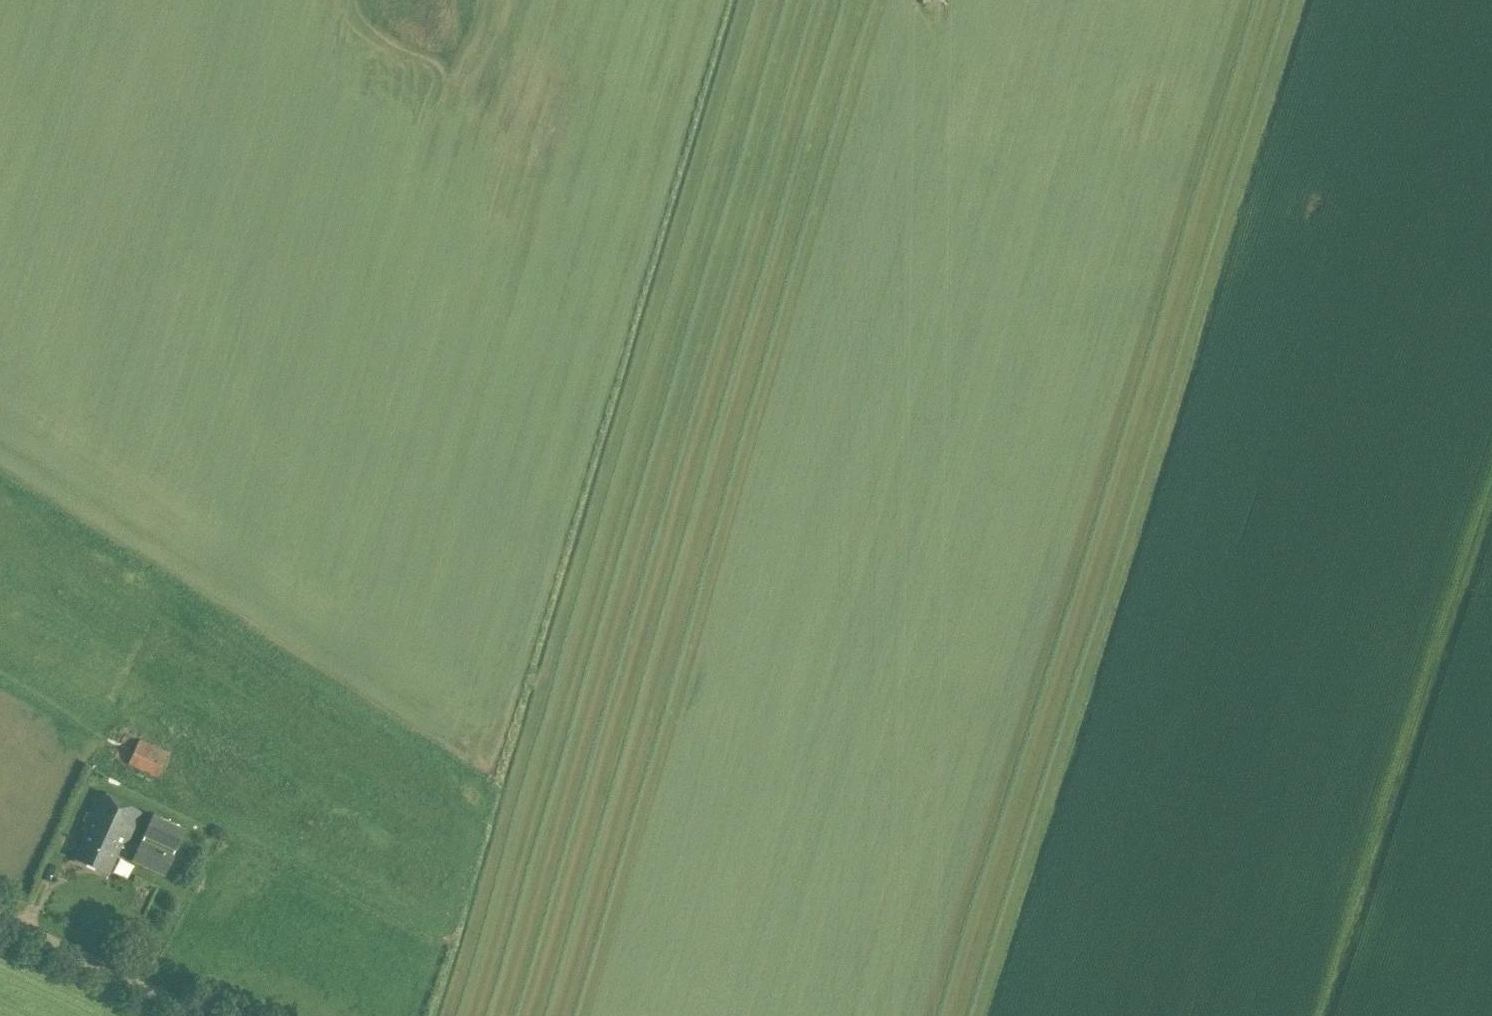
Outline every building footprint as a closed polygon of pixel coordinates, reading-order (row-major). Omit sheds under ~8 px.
[(156,777),(167,753),(139,740),(128,765),(156,777)] [(122,851),(139,815),(97,796),(80,833),(83,834),(72,860),(106,875),(118,849),(122,851)] [(165,877),(185,831),(151,816),(131,861),(165,877)]
